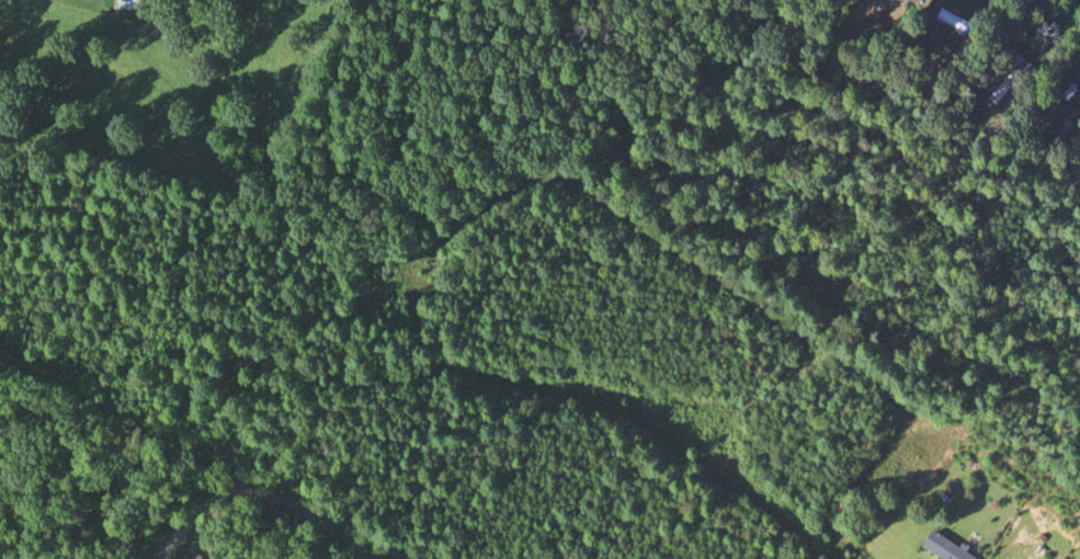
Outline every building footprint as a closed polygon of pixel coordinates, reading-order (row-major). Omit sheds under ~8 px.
[(931,21),(961,33),(966,23),(935,11),(931,21)] [(1008,67),(982,99),(992,107),(1008,88),(1016,95),(1034,73),(1010,52),(1001,62),(1008,67)] [(934,558),(972,558),(926,530),(915,547),(934,558)]
